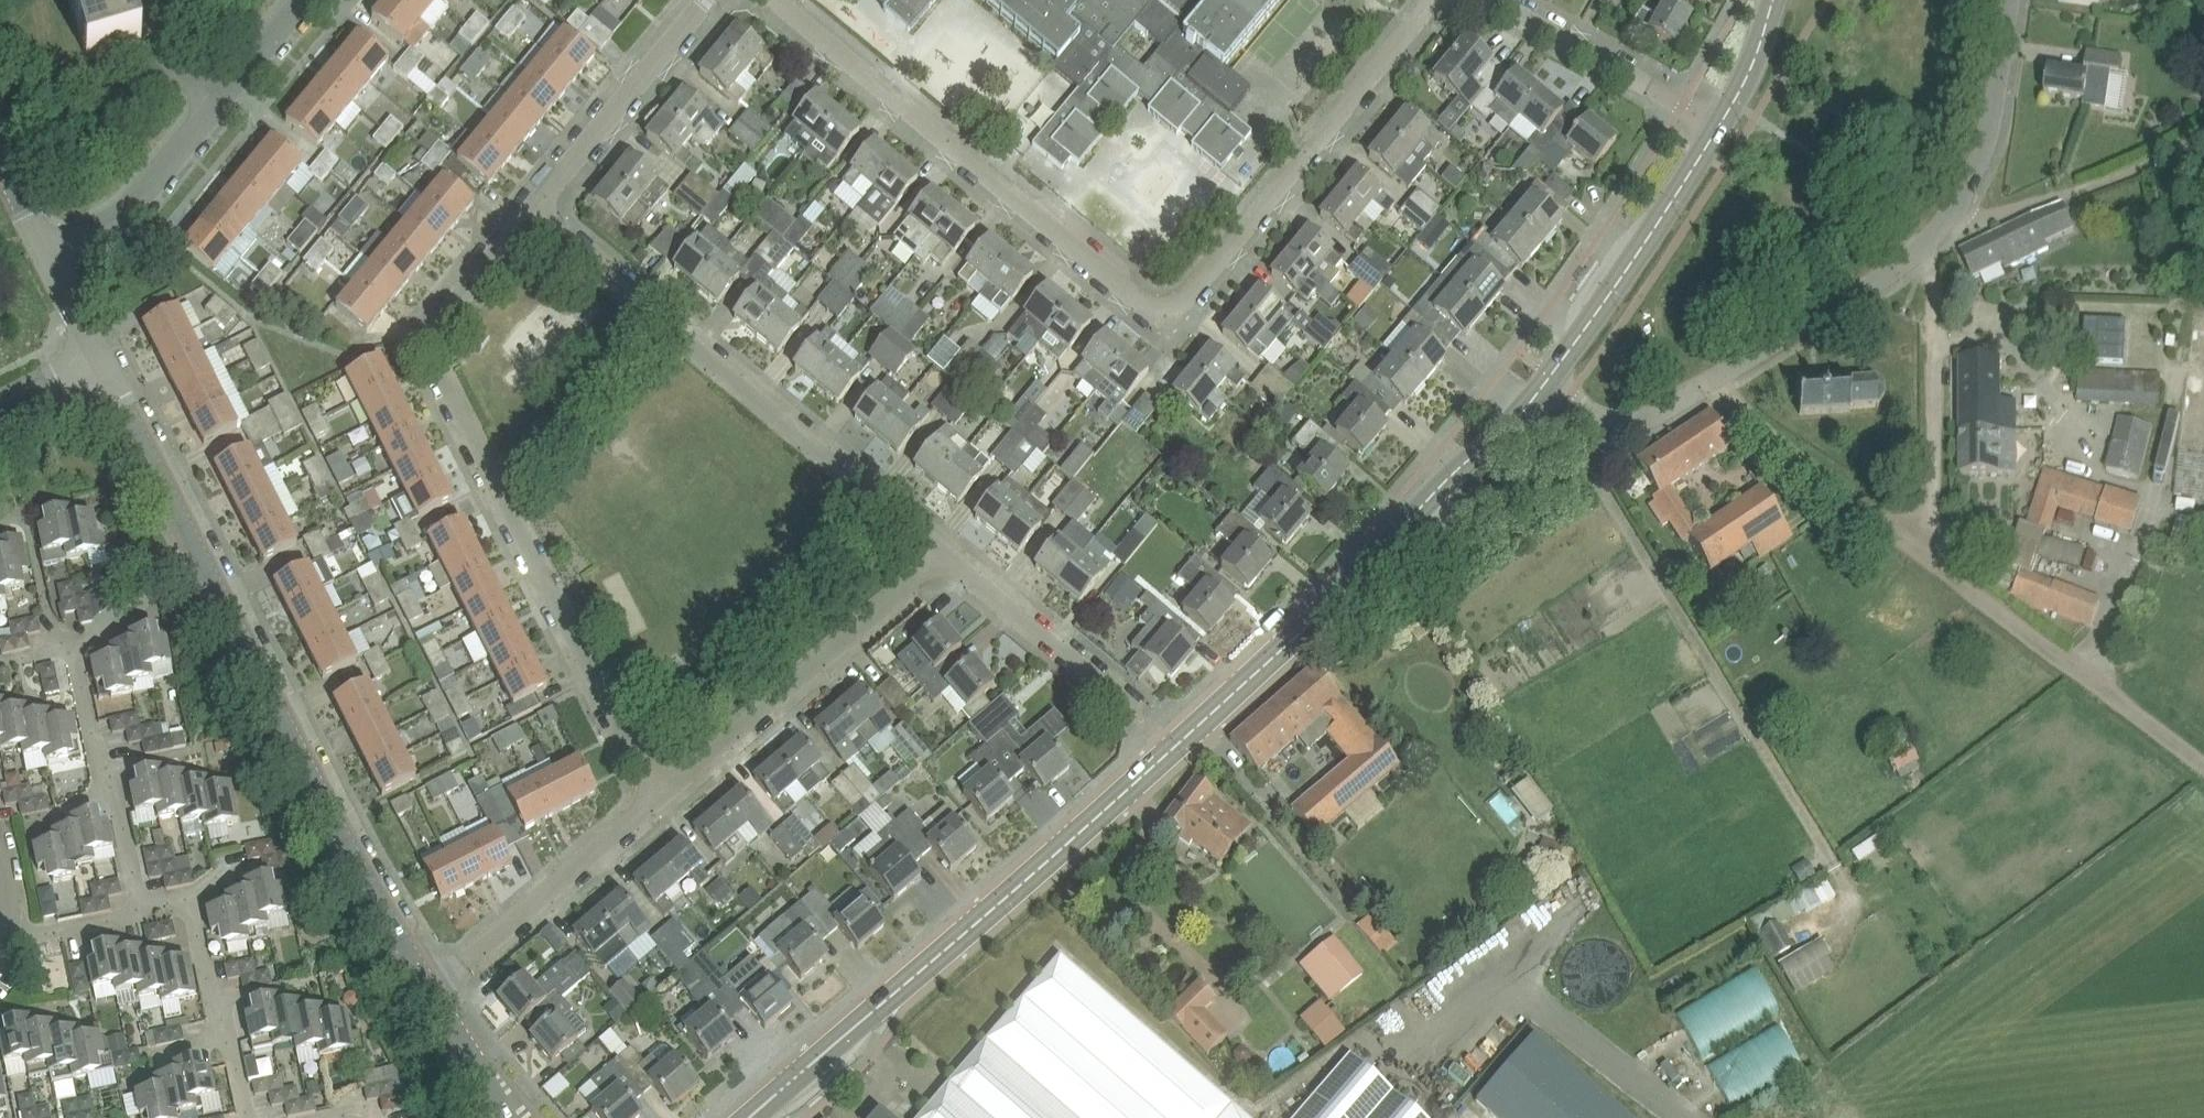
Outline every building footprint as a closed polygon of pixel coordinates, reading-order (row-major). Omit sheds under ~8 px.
[(87,56),(142,40),(142,39),(134,41),(122,0),(71,0),(87,56)] [(421,22),(395,0),(387,0),(373,18),(403,43),(421,22)] [(421,22),(432,31),(450,9),(439,0),(395,0),(421,22)] [(888,5),(884,10),(910,31),(936,0),(882,0),(888,5)] [(1057,61),(1053,67),(1079,89),(1033,144),(1063,169),(1072,159),(1079,165),(1103,136),(1099,132),(1111,118),(1115,121),(1138,93),(1153,105),(1149,110),(1178,134),(1182,129),(1196,141),(1192,146),(1221,170),(1252,133),(1231,114),(1251,90),(1225,67),(1280,0),(984,0),(1057,61)] [(1691,16),(1672,6),(1666,2),(1658,17),(1642,9),(1635,22),(1675,45),(1691,16)] [(514,8),(505,18),(518,29),(527,19),(514,8)] [(2179,24),(2193,20),(2189,9),(2176,13),(2179,24)] [(579,33),(589,20),(578,11),(567,24),(579,33)] [(477,14),(468,24),(481,35),(490,24),(477,14)] [(592,17),(589,20),(579,33),(600,51),(613,34),(592,17)] [(509,40),(518,29),(505,18),(496,30),(509,40)] [(460,35),(464,38),(472,46),(481,35),(468,24),(460,35)] [(736,29),(718,51),(745,73),(756,61),(767,70),(775,61),(736,29)] [(547,53),(578,78),(596,56),(565,31),(547,53)] [(358,35),(341,57),(372,82),(390,61),(375,49),(358,35)] [(1477,101),(1504,68),(1504,67),(1499,74),(1489,66),(1492,62),(1465,40),(1435,77),(1471,108),(1477,101)] [(411,46),(402,57),(417,69),(417,68),(425,59),(425,58),(411,46)] [(478,51),(469,61),(482,72),(491,62),(478,51)] [(701,72),(718,86),(739,104),(747,95),(735,85),(745,73),(718,51),(701,72)] [(2045,94),(2081,99),(2080,106),(2106,110),(2111,72),(2120,73),(2122,56),(2087,51),(2085,68),(2088,69),(2087,75),(2048,70),(2045,94)] [(560,100),(578,78),(547,53),(529,74),(560,100)] [(323,78),(353,104),(372,82),(341,57),(323,78)] [(417,69),(402,57),(393,68),(407,80),(416,70),(417,69)] [(433,65),(425,59),(417,68),(425,75),(433,65)] [(482,72),(469,61),(460,72),(473,83),(482,72)] [(1487,120),(1492,114),(1509,129),(1519,117),(1540,92),(1516,72),(1508,82),(1499,75),(1505,68),(1504,68),(1477,101),(1471,108),(1472,108),(1472,107),(1487,120)] [(416,70),(407,80),(429,97),(436,88),(437,87),(416,70)] [(542,121),(560,100),(529,74),(511,96),(542,121)] [(323,78),(305,100),(335,125),(353,104),(323,78)] [(797,80),(795,82),(791,87),(779,101),(790,110),(808,89),(797,80)] [(390,115),(399,104),(373,84),(364,95),(390,115)] [(441,110),(450,98),(437,87),(427,99),(441,110)] [(1540,92),(1519,117),(1538,134),(1530,143),(1528,141),(1527,142),(1542,155),(1567,125),(1567,124),(1563,129),(1555,122),(1563,111),(1540,92)] [(683,93),(666,114),(704,147),(713,135),(721,125),(700,107),(683,93)] [(784,135),(794,143),(805,153),(838,113),(817,95),(803,112),(784,135)] [(511,96),(493,117),(524,143),(542,121),(511,96)] [(335,125),(305,100),(287,121),(304,136),(317,147),(335,125)] [(738,122),(763,143),(774,130),(749,109),(738,122)] [(1406,112),(1388,135),(1423,163),(1432,152),(1441,142),(1423,126),(1406,112)] [(838,113),(805,153),(806,153),(816,140),(828,150),(818,162),(828,171),(846,148),(860,131),(838,113)] [(692,137),(704,147),(666,114),(648,136),(665,150),(685,169),(686,167),(696,175),(703,166),(682,149),(692,137)] [(391,117),(383,128),(395,138),(404,127),(391,117)] [(507,164),(524,143),(493,117),(476,138),(476,139),(507,164)] [(1567,125),(1542,155),(1543,155),(1552,144),(1568,157),(1575,148),(1596,166),(1617,141),(1588,117),(1576,132),(1567,125)] [(754,154),(763,143),(738,122),(729,133),(754,154)] [(1467,135),(1456,125),(1450,133),(1460,142),(1467,135)] [(373,139),(386,149),(395,138),(383,128),(373,139)] [(470,133),(469,134),(466,131),(456,145),(465,152),(458,160),(489,186),(507,164),(476,139),(476,138),(470,133)] [(1426,166),(1423,163),(1388,135),(1370,156),(1387,170),(1406,185),(1408,188),(1426,166)] [(304,164),(290,152),(273,138),(255,160),(286,186),(304,164)] [(439,141),(430,152),(444,163),(452,152),(439,141)] [(856,208),(857,209),(896,161),(875,143),(861,160),(842,183),(852,191),(853,190),(864,199),(856,208)] [(326,150),(317,161),(331,172),(339,161),(326,150)] [(421,163),(435,174),(444,163),(430,152),(421,163)] [(612,179),(650,211),(651,212),(670,190),(630,157),(612,179)] [(255,160),(237,182),(268,207),(286,186),(255,160)] [(331,172),(317,161),(308,172),(321,183),(331,172)] [(896,161),(857,209),(879,227),(886,219),(904,196),(918,179),(896,161)] [(374,176),(387,186),(397,175),(384,164),(374,176)] [(723,190),(735,201),(757,175),(745,165),(723,190)] [(1467,178),(1452,166),(1442,179),(1456,191),(1467,178)] [(1339,194),(1374,223),(1384,210),(1388,213),(1396,204),(1374,186),(1357,172),(1339,194)] [(683,184),(710,206),(719,196),(718,196),(692,173),(683,184)] [(1574,191),(1558,177),(1555,175),(1545,187),(1566,204),(1567,204),(1565,203),(1574,191)] [(475,203),(458,189),(444,178),(426,199),(457,224),(475,203)] [(650,211),(612,179),(594,201),(633,232),(650,211)] [(1513,219),(1543,244),(1562,221),(1557,217),(1566,206),(1568,208),(1569,207),(1566,204),(1545,187),(1538,181),(1528,193),(1532,196),(1513,219)] [(219,203),(250,229),(268,207),(237,182),(219,203)] [(700,218),(710,206),(683,184),(674,195),(700,218)] [(714,225),(735,201),(723,190),(718,196),(719,196),(710,206),(700,218),(701,219),(703,216),(714,225)] [(1418,190),(1409,201),(1432,221),(1442,209),(1418,190)] [(932,191),(900,230),(892,239),(914,257),(954,209),(932,191)] [(457,224),(426,199),(418,192),(400,213),(408,221),(439,246),(457,224)] [(1356,244),(1365,234),(1374,223),(1339,194),(1321,215),(1338,229),(1356,244)] [(357,197),(348,207),(361,218),(369,207),(357,197)] [(1432,221),(1409,201),(1399,213),(1423,232),(1432,221)] [(219,203),(201,225),(232,250),(250,229),(219,203)] [(797,223),(775,204),(761,221),(774,232),(774,231),(782,239),(783,239),(797,223)] [(2075,235),(2064,205),(2034,216),(1961,251),(1973,278),(2003,265),(2005,271),(2049,252),(2047,247),(2075,235)] [(361,218),(348,207),(339,218),(352,229),(361,218)] [(923,265),(931,256),(943,266),(976,227),(954,209),(914,257),(923,265)] [(1428,227),(1441,238),(1450,226),(1438,215),(1428,227)] [(782,239),(784,241),(794,249),(813,226),(802,217),(797,223),(783,239),(782,239)] [(1543,244),(1513,219),(1496,239),(1485,228),(1472,243),(1508,274),(1517,263),(1523,268),(1543,244)] [(306,221),(297,231),(310,242),(318,231),(306,221)] [(439,246),(408,221),(391,242),(421,268),(439,246)] [(675,231),(684,239),(690,231),(681,224),(675,231)] [(200,260),(214,272),(232,250),(201,225),(183,246),(200,260)] [(321,236),(337,247),(344,238),(328,227),(321,236)] [(666,260),(684,239),(675,231),(670,227),(652,248),(666,260)] [(695,284),(727,246),(716,237),(706,229),(675,267),(695,284)] [(287,243),(300,253),(310,242),(297,231),(287,243)] [(782,239),(774,231),(774,232),(753,256),(764,265),(784,241),(782,239)] [(1290,253),(1330,286),(1340,274),(1335,269),(1343,260),(1325,245),(1308,231),(1290,253)] [(322,239),(312,250),(325,261),(334,250),(322,239)] [(967,286),(968,285),(978,274),(990,284),(1012,257),(990,239),(958,278),(967,286)] [(774,273),(791,253),(794,249),(784,241),(764,265),(774,273)] [(403,289),(421,268),(391,242),(373,264),(403,289)] [(1498,285),(1508,274),(1472,243),(1458,259),(1471,269),(1455,288),(1484,313),(1504,290),(1498,285)] [(750,264),(739,255),(727,246),(695,284),(718,303),(750,264)] [(640,248),(635,255),(644,263),(649,256),(640,248)] [(296,256),(287,249),(282,255),(291,263),(296,256)] [(325,261),(312,250),(303,261),(316,272),(325,261)] [(1392,268),(1368,250),(1360,260),(1383,279),(1392,268)] [(840,287),(861,261),(850,251),(828,277),(834,282),(840,287)] [(1307,303),(1314,295),(1319,299),(1330,286),(1290,253),(1272,274),(1289,288),(1307,303)] [(345,275),(356,284),(355,285),(385,311),(403,289),(373,264),(362,255),(345,275)] [(991,306),(1000,313),(1001,314),(1034,275),(1012,257),(990,284),(1001,294),(991,306)] [(1383,280),(1374,272),(1373,273),(1358,260),(1348,271),(1373,291),(1383,280)] [(844,291),(854,299),(855,299),(853,297),(874,272),(861,261),(840,287),(844,291)] [(274,285),(276,282),(283,274),(270,263),(261,274),(274,285)] [(252,285),(265,295),(265,296),(274,285),(261,274),(252,285)] [(1383,284),(1390,289),(1396,282),(1389,277),(1383,284)] [(757,335),(789,297),(776,286),(766,278),(749,300),(735,317),(757,335)] [(844,291),(840,287),(834,282),(817,301),(828,310),(844,291)] [(385,311),(355,285),(337,307),(368,332),(385,311)] [(870,311),(891,329),(898,335),(919,310),(891,286),(870,311)] [(1026,335),(1038,345),(1071,306),(1048,287),(1034,304),(1009,334),(1020,343),(1026,335)] [(1427,295),(1413,311),(1449,342),(1459,331),(1464,336),(1484,313),(1455,288),(1440,306),(1427,295)] [(1242,311),(1277,340),(1285,329),(1294,318),(1276,304),(1259,290),(1242,311)] [(246,298),(256,306),(261,299),(251,291),(246,298)] [(844,291),(828,310),(838,319),(854,299),(844,291)] [(215,319),(226,305),(215,296),(204,310),(215,319)] [(810,314),(799,306),(789,297),(757,335),(778,353),(792,336),(810,314)] [(238,315),(232,310),(226,305),(215,319),(227,328),(238,315)] [(1381,316),(1367,305),(1355,319),(1369,330),(1381,316)] [(1071,306),(1038,345),(1059,362),(1077,340),(1091,323),(1071,306)] [(2075,306),(2075,333),(2088,333),(2088,346),(2115,346),(2115,306),(2075,306)] [(190,331),(178,307),(144,325),(156,348),(190,331)] [(905,341),(910,345),(931,320),(919,310),(898,335),(905,341)] [(1224,333),(1240,347),(1259,362),(1267,352),(1277,340),(1242,311),(1224,333)] [(1413,311),(1402,324),(1415,335),(1396,356),(1426,381),(1445,358),(1440,354),(1449,342),(1413,311)] [(2203,498),(2203,315),(2194,314),(2186,417),(2162,415),(2158,472),(2176,474),(2174,495),(2203,498)] [(1314,322),(1334,339),(1343,327),(1337,322),(1330,323),(1320,315),(1314,322)] [(1325,351),(1334,339),(1314,322),(1304,334),(1325,351)] [(817,385),(840,357),(828,347),(837,337),(835,336),(826,328),(809,350),(795,367),(817,385)] [(905,341),(898,335),(891,329),(869,356),(883,368),(905,341)] [(156,348),(168,372),(202,355),(190,331),(156,348)] [(1073,374),(1083,382),(1096,393),(1129,354),(1106,335),(1073,374)] [(943,336),(925,357),(941,370),(959,349),(943,336)] [(244,348),(250,361),(265,353),(259,340),(244,348)] [(905,341),(883,368),(895,378),(917,352),(909,345),(910,345),(905,341)] [(970,342),(962,352),(944,373),(953,381),(956,383),(982,352),(970,342)] [(168,372),(180,396),(214,379),(227,373),(215,349),(202,355),(168,372)] [(1192,371),(1217,391),(1226,380),(1237,389),(1246,378),(1228,363),(1211,349),(1192,371)] [(956,383),(965,390),(976,400),(979,397),(972,392),(996,364),(982,352),(956,383)] [(271,366),(265,353),(250,361),(256,373),(271,366)] [(1129,354),(1096,393),(1106,402),(1098,412),(1108,420),(1149,371),(1129,354)] [(1378,378),(1373,374),(1362,387),(1391,411),(1400,400),(1406,405),(1426,381),(1396,356),(1378,378)] [(861,357),(852,367),(840,357),(817,385),(839,403),(853,386),(870,364),(861,357)] [(380,358),(361,368),(348,375),(360,399),(393,382),(380,358)] [(1961,359),(1961,417),(2017,416),(2017,401),(2001,401),(2002,359),(1983,359),(1961,359)] [(1260,377),(1286,399),(1296,387),(1270,365),(1260,377)] [(2117,371),(2078,369),(2077,403),(2116,404),(2117,371)] [(1175,392),(1192,406),(1211,421),(1219,411),(1208,402),(1217,391),(1192,371),(1175,392)] [(2142,373),(2140,406),(2158,407),(2160,373),(2142,373)] [(1285,400),(1286,399),(1260,377),(1250,389),(1280,414),(1288,404),(1285,400)] [(1800,414),(1851,410),(1851,408),(1878,406),(1884,397),(1884,386),(1876,378),(1849,380),(1849,377),(1798,381),(1800,414)] [(226,403),(214,379),(180,396),(192,420),(226,403)] [(856,417),(877,435),(909,397),(887,379),(856,417)] [(965,390),(956,383),(953,381),(932,406),(943,416),(965,390)] [(1381,422),(1391,411),(1362,387),(1356,381),(1341,398),(1355,409),(1336,432),(1347,440),(1364,454),(1387,427),(1381,422)] [(405,406),(393,382),(360,399),(372,422),(405,406)] [(997,393),(986,383),(979,391),(991,401),(997,393)] [(976,400),(965,390),(943,416),(955,425),(976,400)] [(1120,424),(1134,436),(1161,406),(1146,393),(1120,424)] [(242,425),(248,436),(296,413),(287,395),(286,396),(268,404),(270,409),(250,418),(241,423),(242,425)] [(238,427),(242,425),(241,423),(250,418),(239,396),(226,403),(192,420),(205,444),(238,427)] [(1035,405),(1024,396),(1003,422),(1012,430),(1014,431),(1036,406),(1035,405)] [(911,418),(900,409),(909,397),(877,435),(899,453),(930,415),(921,407),(911,418)] [(1277,418),(1288,427),(1299,413),(1288,404),(1280,414),(1277,418)] [(302,413),(308,425),(323,417),(317,405),(302,413)] [(372,422),(384,446),(417,429),(405,406),(372,422)] [(1025,440),(1037,450),(1043,455),(1055,441),(1038,427),(1047,415),(1036,406),(1014,431),(1025,440)] [(1655,496),(1657,499),(1648,505),(1661,526),(1671,520),(1685,541),(1688,539),(1709,571),(1740,551),(1746,560),(1756,554),(1759,557),(1795,535),(1763,488),(1698,530),(1669,486),(1733,445),(1711,411),(1638,461),(1660,493),(1655,496)] [(296,413),(248,436),(254,448),(283,434),(284,437),(303,428),(296,413)] [(2017,474),(2017,416),(1961,417),(1961,474),(1983,474),(2017,474)] [(330,430),(323,417),(308,425),(315,438),(330,430)] [(1298,476),(1308,485),(1325,499),(1349,472),(1329,455),(1336,446),(1341,450),(1342,448),(1311,421),(1293,441),(1313,458),(1298,476)] [(396,470),(429,453),(417,429),(384,446),(396,470)] [(916,467),(937,484),(969,446),(947,429),(916,467)] [(1012,430),(991,456),(1004,466),(1025,440),(1014,431),(1012,430)] [(1025,440),(1004,466),(1016,476),(1037,450),(1025,440)] [(2112,441),(2105,469),(2138,478),(2146,450),(2112,441)] [(1081,444),(1061,470),(1073,480),(1094,454),(1081,444)] [(991,464),(981,457),(969,446),(937,484),(959,502),(991,464)] [(228,489),(262,472),(250,448),(216,465),(228,489)] [(327,460),(333,472),(347,465),(341,453),(327,460)] [(441,477),(429,453),(396,470),(408,494),(441,477)] [(302,465),(308,478),(324,470),(317,457),(302,465)] [(354,478),(347,465),(333,472),(340,485),(354,478)] [(240,513),(287,489),(275,466),(262,473),(262,472),(228,489),(240,513)] [(1260,521),(1270,530),(1287,544),(1310,517),(1291,500),(1298,491),(1303,495),(1304,493),(1273,466),(1256,486),(1275,503),(1260,521)] [(324,470),(308,478),(315,492),(330,484),(324,470)] [(2047,470),(2029,525),(2021,523),(2008,564),(2022,569),(2033,574),(2047,531),(2051,532),(2059,507),(2135,531),(2144,501),(2047,470)] [(453,501),(441,477),(408,494),(393,502),(404,523),(411,519),(412,521),(420,517),(453,501)] [(976,516),(998,534),(1030,496),(1008,478),(976,516)] [(1066,515),(1086,491),(1073,480),(1053,505),(1066,515)] [(357,520),(372,512),(383,506),(374,488),(360,496),(363,501),(350,507),(357,520)] [(240,513),(252,537),(286,519),(299,512),(288,489),(287,489),(240,513)] [(1086,491),(1066,515),(1077,524),(1097,499),(1086,491)] [(1042,506),(1030,496),(998,534),(1019,552),(1051,514),(1042,506)] [(44,552),(42,553),(41,553),(43,566),(61,562),(61,560),(69,559),(66,548),(67,548),(64,534),(75,532),(73,519),(70,509),(48,513),(51,525),(39,528),(44,552)] [(1266,538),(1249,523),(1235,511),(1218,531),(1238,548),(1222,567),(1232,575),(1249,589),(1272,562),(1252,545),(1260,536),(1264,540),(1266,538)] [(94,514),(73,519),(75,532),(64,534),(67,548),(66,548),(69,559),(89,554),(106,551),(103,535),(98,536),(94,514)] [(1158,525),(1146,515),(1112,556),(1124,566),(1158,525)] [(2191,532),(2203,536),(2203,519),(2196,516),(2191,532)] [(264,561),(284,551),(299,543),(286,519),(252,537),(264,561)] [(401,540),(417,531),(412,521),(411,519),(404,523),(394,527),(401,540)] [(463,520),(443,530),(430,537),(442,561),(475,544),(463,520)] [(1036,566),(1058,584),(1092,542),(1080,532),(1077,535),(1068,528),(1036,566)] [(304,538),(310,551),(326,543),(320,530),(304,538)] [(326,543),(332,553),(345,546),(344,543),(353,538),(354,535),(352,530),(340,536),(334,539),(326,543)] [(424,544),(417,531),(401,540),(407,552),(424,544)] [(6,601),(14,599),(12,589),(25,587),(22,572),(30,571),(23,537),(1,543),(3,552),(0,553),(0,577),(1,577),(6,601)] [(364,541),(369,553),(382,547),(379,540),(371,538),(364,541)] [(1106,554),(1093,543),(1092,542),(1058,584),(1080,602),(1112,564),(1104,557),(1106,554)] [(332,553),(326,543),(310,551),(316,562),(317,563),(324,560),(333,555),(332,553)] [(487,568),(475,544),(442,561),(454,585),(487,568)] [(1240,593),(1207,565),(1196,556),(1179,576),(1200,593),(1184,611),(1210,634),(1234,607),(1214,590),(1223,580),(1239,594),(1240,593)] [(128,566),(136,575),(146,567),(137,557),(128,566)] [(324,560),(317,563),(316,562),(309,565),(275,582),(287,606),(321,589),(335,582),(324,560)] [(499,592),(487,568),(454,585),(466,609),(499,592)] [(2092,626),(2092,625),(2101,602),(2033,574),(2022,569),(2011,596),(2043,612),(2045,607),(2087,624),(2092,626)] [(1120,574),(1110,587),(1128,600),(1133,604),(1142,592),(1120,574)] [(383,587),(377,575),(364,581),(362,582),(369,595),(383,587)] [(419,603),(410,586),(407,580),(391,588),(403,611),(419,603)] [(65,613),(78,610),(80,610),(77,597),(74,582),(59,586),(65,613)] [(390,600),(383,587),(369,595),(376,608),(390,600)] [(287,606),(299,630),(334,613),(321,589),(287,606)] [(511,616),(499,592),(466,609),(478,633),(511,616)] [(1140,600),(1150,609),(1140,621),(1148,627),(1133,645),(1172,679),(1195,651),(1176,635),(1185,624),(1148,592),(1140,600)] [(89,594),(77,597),(80,610),(78,610),(81,624),(95,621),(89,594)] [(425,615),(419,603),(403,611),(410,623),(425,615)] [(299,630),(311,654),(346,636),(334,613),(299,630)] [(524,640),(511,616),(478,633),(462,641),(475,665),(490,657),(524,640)] [(11,624),(14,638),(28,635),(41,632),(38,618),(11,624)] [(419,643),(434,635),(444,630),(440,622),(431,627),(416,635),(419,643)] [(953,652),(954,654),(962,647),(940,622),(914,644),(931,665),(915,678),(924,690),(940,676),(934,669),(953,652)] [(130,634),(132,644),(135,657),(148,654),(151,669),(172,664),(166,639),(154,641),(152,629),(130,634)] [(0,641),(3,654),(31,648),(28,635),(14,638),(0,641)] [(358,660),(346,636),(311,654),(323,678),(358,660)] [(421,647),(427,659),(442,651),(436,639),(421,647)] [(490,657),(502,681),(536,664),(524,640),(490,657)] [(153,678),(151,669),(148,654),(135,657),(132,644),(111,648),(113,658),(116,672),(129,669),(131,683),(132,683),(153,678)] [(363,656),(369,668),(385,660),(378,648),(363,656)] [(455,675),(442,651),(427,659),(440,682),(455,675)] [(963,709),(964,710),(973,721),(992,705),(983,695),(995,685),(973,660),(965,667),(954,654),(953,652),(934,669),(940,676),(924,690),(934,701),(949,689),(965,708),(963,709)] [(134,693),(132,683),(131,683),(129,669),(116,672),(113,658),(92,662),(100,700),(134,693)] [(391,673),(385,660),(369,668),(376,681),(391,673)] [(55,664),(41,667),(47,694),(61,691),(55,664)] [(547,687),(536,664),(502,681),(514,705),(507,708),(513,720),(542,705),(542,704),(536,693),(548,688),(547,687)] [(1293,810),(1317,837),(1400,765),(1314,667),(1231,740),(1259,772),(1326,713),(1336,724),(1328,731),(1352,758),(1293,810)] [(911,701),(891,678),(877,691),(896,714),(911,701)] [(335,699),(347,723),(381,706),(369,682),(335,699)] [(467,699),(460,686),(446,693),(452,706),(467,699)] [(891,734),(886,728),(891,724),(876,706),(861,689),(839,708),(869,743),(879,756),(897,741),(891,734)] [(428,712),(444,704),(437,691),(422,699),(428,712)] [(1071,768),(1050,743),(1055,739),(1041,723),(1015,745),(1003,730),(1020,716),(1003,696),(992,705),(973,721),(969,724),(986,744),(1015,778),(1026,769),(1044,791),(1071,768)] [(452,706),(459,719),(474,712),(467,699),(452,706)] [(9,725),(7,712),(5,702),(0,703),(0,726),(9,725)] [(435,725),(438,723),(450,717),(444,704),(428,712),(435,725)] [(359,747),(393,730),(381,706),(347,723),(359,747)] [(30,717),(28,707),(7,712),(9,725),(0,726),(0,738),(1,742),(0,742),(2,751),(2,752),(23,748),(24,748),(21,733),(33,731),(30,717)] [(545,727),(559,720),(560,720),(553,707),(538,715),(545,727)] [(845,762),(856,753),(869,743),(839,708),(816,728),(830,744),(845,762)] [(23,748),(25,757),(45,753),(46,753),(43,739),(56,736),(53,722),(51,713),(30,717),(33,731),(21,733),(24,748),(23,748)] [(114,733),(127,730),(141,727),(138,713),(111,719),(114,733)] [(73,718),(53,722),(56,736),(43,739),(46,753),(45,753),(47,763),(82,756),(73,718)] [(456,728),(452,719),(438,727),(442,735),(456,728)] [(897,741),(898,742),(914,761),(918,767),(932,756),(904,723),(891,734),(897,741)] [(144,741),(158,738),(155,726),(155,724),(141,727),(127,730),(130,744),(144,741)] [(505,731),(513,746),(526,739),(518,725),(505,731)] [(359,747),(371,771),(406,753),(393,730),(359,747)] [(500,753),(513,746),(505,731),(492,738),(500,753)] [(146,754),(174,748),(187,746),(184,732),(171,735),(165,736),(158,738),(144,741),(146,754)] [(1919,761),(1907,737),(1886,749),(1883,750),(1896,774),(1919,761)] [(445,746),(452,760),(468,752),(461,738),(445,746)] [(221,741),(223,752),(234,750),(232,739),(221,741)] [(801,740),(779,759),(798,781),(811,771),(821,784),(831,776),(815,757),(801,740)] [(971,757),(986,774),(967,789),(964,793),(988,821),(1014,798),(1005,786),(1015,778),(986,744),(971,757)] [(383,795),(403,785),(418,777),(406,753),(371,771),(383,795)] [(556,772),(573,805),(597,793),(580,759),(556,772)] [(785,791),(798,781),(779,759),(756,779),(770,796),(785,814),(796,804),(785,791)] [(854,765),(844,774),(872,807),(882,798),(854,765)] [(164,779),(165,779),(162,769),(140,773),(143,785),(131,788),(136,813),(157,809),(158,809),(155,794),(166,792),(164,779)] [(549,818),(573,805),(556,772),(532,783),(549,818)] [(19,773),(7,776),(9,788),(21,785),(19,773)] [(440,779),(447,795),(460,788),(452,773),(440,779)] [(159,819),(181,814),(178,799),(190,796),(187,784),(188,784),(186,774),(165,779),(164,779),(166,792),(155,794),(158,809),(157,809),(159,819)] [(872,807),(844,774),(831,784),(859,817),(872,807)] [(486,784),(491,792),(504,785),(502,782),(499,777),(486,784)] [(434,802),(447,795),(440,779),(426,786),(434,802)] [(1514,790),(1539,821),(1553,810),(1528,779),(1514,790)] [(208,780),(188,784),(187,784),(190,796),(178,799),(181,814),(183,824),(203,820),(204,820),(201,805),(213,803),(210,789),(208,780)] [(1166,819),(1183,832),(1178,838),(1189,846),(1193,840),(1221,862),(1251,822),(1214,794),(1214,793),(1197,780),(1166,819)] [(491,792),(490,793),(504,822),(518,815),(525,830),(549,818),(532,783),(509,794),(504,785),(491,792)] [(6,805),(20,802),(34,799),(31,785),(3,791),(6,805)] [(231,785),(210,789),(213,803),(201,805),(204,820),(203,820),(206,829),(239,822),(231,785)] [(739,835),(750,826),(758,837),(770,827),(755,808),(741,792),(718,811),(739,835)] [(482,808),(492,828),(504,822),(490,793),(480,798),(477,799),(482,808)] [(887,795),(877,804),(883,811),(893,802),(887,795)] [(34,799),(20,802),(23,816),(50,810),(47,796),(34,799)] [(398,817),(399,816),(413,809),(407,796),(392,804),(398,817)] [(933,836),(924,825),(910,809),(893,822),(923,857),(933,848),(951,870),(978,847),(956,822),(959,819),(947,805),(931,819),(940,830),(933,836)] [(725,865),(736,856),(727,845),(739,835),(718,811),(695,830),(710,847),(725,865)] [(89,839),(93,853),(114,849),(108,823),(103,825),(100,813),(72,818),(74,828),(75,828),(78,841),(89,839)] [(893,822),(887,814),(879,821),(886,830),(878,837),(883,843),(864,860),(872,870),(871,872),(895,900),(921,877),(912,866),(923,857),(893,822)] [(794,816),(783,825),(810,858),(821,849),(794,816)] [(848,825),(858,839),(869,832),(859,818),(848,825)] [(810,858),(783,825),(770,837),(791,861),(803,851),(810,858)] [(71,853),(74,867),(95,863),(93,853),(89,839),(78,841),(75,828),(74,828),(53,833),(55,842),(56,842),(58,855),(71,853)] [(173,845),(167,847),(163,829),(154,831),(157,845),(158,845),(159,848),(145,851),(148,865),(176,859),(173,845)] [(842,852),(856,840),(847,830),(833,841),(842,852)] [(472,843),(489,877),(513,865),(496,831),(472,843)] [(263,857),(277,854),(274,840),(246,846),(249,860),(263,857)] [(56,842),(55,842),(34,847),(39,870),(51,867),(54,882),(76,877),(74,867),(71,853),(58,855),(56,842)] [(465,889),(489,877),(472,843),(448,855),(465,889)] [(660,861),(679,883),(690,874),(700,886),(710,878),(695,860),(681,843),(660,861)] [(290,851),(277,854),(263,857),(265,871),(293,865),(290,851)] [(441,901),(465,889),(448,855),(424,868),(441,901)] [(151,879),(164,876),(192,870),(189,857),(176,860),(176,859),(148,865),(151,879)] [(1803,885),(1817,876),(1809,863),(1807,859),(1792,868),(1803,885)] [(635,882),(650,899),(664,916),(676,907),(665,895),(679,883),(660,861),(635,882)] [(195,883),(192,870),(164,876),(167,889),(195,883)] [(266,917),(287,912),(282,887),(276,888),(274,877),(245,882),(247,892),(248,892),(251,906),(263,903),(266,917)] [(722,902),(732,893),(733,893),(721,879),(708,890),(720,904),(722,902)] [(92,886),(95,899),(109,897),(122,894),(119,880),(92,886)] [(53,887),(39,890),(45,917),(59,915),(53,887)] [(750,909),(762,899),(752,887),(740,897),(750,909)] [(841,915),(833,905),(817,887),(800,902),(830,936),(840,927),(858,949),(885,926),(861,898),(841,915)] [(226,896),(228,906),(229,906),(232,920),(244,917),(247,931),(250,941),(257,939),(255,929),(268,927),(266,917),(263,903),(251,906),(248,892),(247,892),(226,896)] [(640,939),(639,938),(650,929),(635,911),(620,894),(599,913),(629,948),(640,939)] [(112,910),(109,897),(95,899),(81,902),(84,916),(112,910)] [(800,902),(785,915),(759,937),(776,957),(780,954),(802,979),(828,956),(819,945),(830,936),(800,902)] [(229,906),(228,906),(208,911),(212,933),(219,932),(222,946),(250,941),(247,931),(244,917),(232,920),(229,906)] [(1747,920),(1756,936),(1757,935),(1772,960),(1793,946),(1778,921),(1775,922),(1767,908),(1747,920)] [(604,968),(616,959),(629,948),(599,913),(575,933),(589,950),(604,968)] [(1372,914),(1358,926),(1383,956),(1397,944),(1372,914)] [(664,928),(686,954),(696,945),(674,919),(664,928)] [(173,922),(146,928),(149,942),(176,936),(173,922)] [(684,955),(686,954),(664,928),(651,939),(679,972),(690,962),(684,955)] [(1334,936),(1300,965),(1331,1001),(1365,972),(1334,936)] [(94,988),(116,983),(117,983),(113,969),(125,966),(122,953),(120,943),(92,950),(95,961),(88,962),(94,988)] [(143,949),(122,953),(125,966),(113,969),(117,983),(116,983),(118,993),(139,989),(136,974),(147,972),(144,959),(145,958),(143,949)] [(499,998),(520,1023),(528,1017),(548,999),(553,1005),(562,997),(573,988),(573,989),(593,972),(593,971),(576,952),(563,963),(567,967),(549,982),(552,987),(541,997),(524,976),(499,998)] [(166,954),(145,958),(144,959),(147,972),(136,974),(139,989),(141,998),(161,994),(162,994),(159,979),(171,977),(168,964),(166,954)] [(1233,1105),(1061,955),(958,1074),(920,1117),(1248,1117),(1233,1105)] [(731,974),(724,967),(709,980),(738,1014),(747,1006),(765,1028),(792,1005),(751,957),(731,974)] [(1790,980),(1797,993),(1836,970),(1829,957),(1790,980)] [(180,1001),(185,999),(197,997),(189,959),(168,964),(171,977),(159,979),(162,994),(161,994),(163,1004),(166,1018),(183,1014),(180,1001)] [(256,974),(253,959),(226,965),(229,979),(242,976),(242,977),(256,974)] [(84,963),(71,966),(70,966),(76,994),(90,991),(84,963)] [(1702,1057),(1780,1011),(1752,964),(1674,1010),(1702,1057)] [(270,971),(256,974),(242,977),(245,990),(273,984),(270,971)] [(709,980),(703,973),(692,983),(697,990),(692,994),(707,1011),(685,1029),(709,1058),(735,1035),(726,1024),(738,1014),(709,980)] [(625,980),(612,991),(631,1013),(643,1002),(625,980)] [(1217,999),(1215,996),(1199,980),(1167,1012),(1183,1029),(1183,1030),(1207,1055),(1229,1035),(1205,1011),(1217,999)] [(275,1047),(275,1046),(273,1037),(270,1023),(283,1020),(280,1006),(278,997),(250,1003),(253,1015),(246,1016),(254,1051),(275,1047)] [(573,1010),(567,1002),(562,997),(553,1005),(548,999),(528,1017),(520,1023),(528,1017),(539,1030),(531,1036),(553,1062),(580,1039),(578,1037),(586,1030),(571,1012),(573,1010)] [(604,1008),(617,1024),(628,1014),(615,998),(604,1008)] [(1346,1030),(1334,1016),(1321,1001),(1300,1019),(1313,1033),(1326,1048),(1346,1030)] [(275,1046),(295,1042),(296,1042),(293,1028),(305,1025),(302,1012),(303,1012),(301,1002),(280,1006),(283,1020),(270,1023),(273,1037),(275,1046)] [(329,1030),(326,1017),(324,1008),(303,1012),(302,1012),(305,1025),(293,1028),(296,1042),(295,1042),(297,1052),(318,1048),(319,1047),(316,1033),(329,1030)] [(347,1013),(326,1017),(329,1030),(316,1033),(319,1047),(318,1048),(320,1058),(343,1053),(339,1038),(351,1036),(347,1013)] [(33,1028),(31,1018),(9,1023),(11,1035),(0,1037),(0,1040),(5,1063),(26,1058),(27,1058),(25,1044),(36,1041),(33,1028)] [(1706,1065),(1733,1110),(1804,1069),(1777,1023),(1706,1065)] [(54,1024),(33,1028),(36,1041),(25,1044),(27,1058),(26,1058),(30,1078),(51,1074),(52,1073),(47,1049),(59,1047),(56,1033),(54,1024)] [(157,1046),(185,1040),(182,1026),(154,1032),(157,1046)] [(52,1073),(51,1074),(53,1084),(74,1079),(72,1069),(73,1069),(70,1054),(82,1052),(79,1039),(77,1029),(56,1033),(59,1047),(47,1049),(52,1073)] [(112,1054),(104,1056),(100,1034),(79,1039),(82,1052),(70,1054),(73,1069),(72,1069),(74,1079),(96,1075),(115,1070),(112,1054)] [(125,1035),(108,1038),(111,1053),(128,1050),(125,1035)] [(1534,1036),(1478,1100),(1499,1117),(1628,1117),(1534,1036)] [(629,1050),(617,1059),(616,1060),(645,1093),(654,1085),(673,1107),(699,1085),(685,1068),(676,1056),(667,1047),(662,1048),(654,1054),(645,1061),(633,1046),(629,1050)] [(116,1069),(142,1063),(139,1049),(113,1054),(116,1069)] [(1350,1055),(1295,1117),(1422,1117),(1350,1055)] [(192,1085),(197,1109),(204,1108),(202,1098),(216,1095),(210,1070),(199,1072),(196,1060),(174,1065),(176,1075),(177,1074),(180,1088),(192,1085)] [(608,1067),(591,1081),(579,1091),(593,1109),(600,1117),(639,1117),(643,1114),(633,1103),(645,1093),(616,1060),(608,1067)] [(553,1098),(569,1083),(558,1072),(543,1087),(553,1098)] [(155,1079),(157,1089),(158,1089),(161,1102),(173,1099),(176,1114),(177,1114),(197,1109),(192,1085),(180,1088),(177,1074),(176,1075),(155,1079)] [(8,1110),(6,1101),(1,1075),(0,1076),(0,1112),(8,1110)] [(284,1089),(281,1076),(254,1081),(256,1095),(270,1092),(284,1089)] [(381,1098),(395,1094),(392,1081),(365,1086),(368,1100),(381,1098)] [(404,1081),(402,1081),(393,1083),(395,1094),(409,1092),(404,1081)] [(318,1083),(308,1084),(310,1095),(319,1094),(318,1083)] [(298,1086),(284,1089),(270,1092),(273,1106),(286,1103),(301,1100),(298,1086)] [(142,1116),(143,1117),(178,1117),(177,1114),(176,1114),(173,1099),(161,1102),(158,1089),(157,1089),(136,1093),(141,1116),(142,1116)] [(412,1106),(409,1092),(395,1094),(381,1098),(384,1111),(412,1106)] [(37,1107),(34,1093),(19,1096),(23,1117),(39,1117),(37,1107)] [(79,1099),(83,1117),(96,1117),(92,1096),(79,1099)] [(314,1097),(301,1100),(286,1103),(289,1117),(317,1111),(314,1097)] [(64,1101),(67,1117),(83,1117),(79,1099),(64,1101)] [(37,1107),(39,1117),(52,1117),(49,1104),(37,1107)] [(880,1110),(879,1117),(889,1117),(880,1110)]
